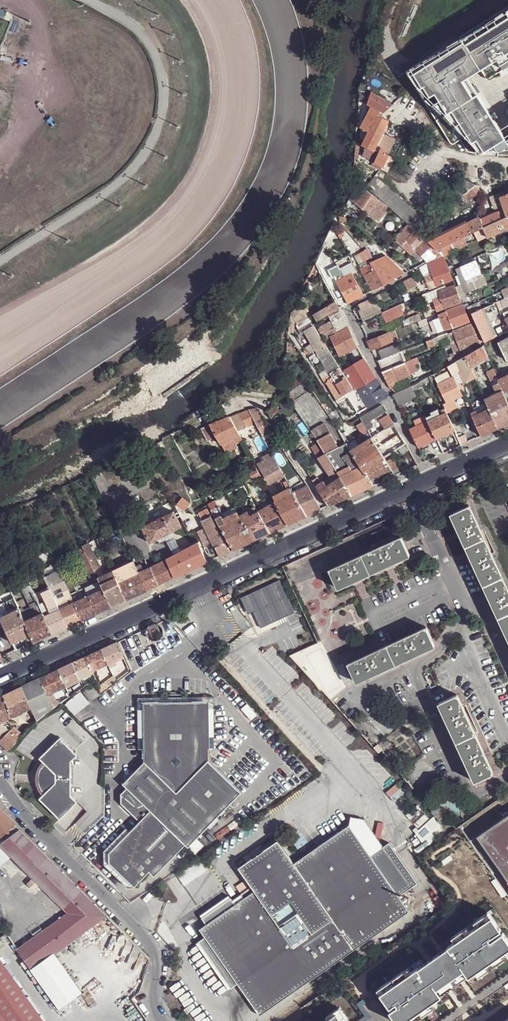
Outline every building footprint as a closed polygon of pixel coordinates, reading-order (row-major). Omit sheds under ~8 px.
[(405,67),(449,139),(452,141),(459,137),(467,148),(492,152),(507,153),(507,142),(467,75),(473,71),(480,67),(486,76),(507,63),(507,4),(459,34),(462,40),(456,44),(450,47),(446,42),(405,67)] [(0,11),(0,54),(14,16),(0,11)] [(369,132),(363,145),(367,147),(363,155),(375,161),(375,162),(389,169),(395,158),(383,153),(390,138),(382,134),(388,120),(378,115),(379,113),(382,115),(392,104),(370,92),(367,104),(371,107),(360,128),(369,132)] [(418,232),(427,222),(375,176),(365,186),(366,187),(379,199),(389,208),(407,223),(418,232)] [(476,185),(466,180),(458,186),(463,195),(465,193),(475,187),(476,185)] [(359,181),(356,187),(358,188),(362,191),(364,189),(366,187),(365,186),(359,181)] [(468,201),(466,199),(468,197),(465,193),(463,195),(458,186),(455,189),(464,204),(468,201)] [(468,201),(477,195),(475,191),(477,189),(475,187),(465,193),(468,197),(466,199),(468,201)] [(350,200),(354,203),(362,191),(358,188),(350,200)] [(365,211),(369,213),(379,200),(364,189),(362,191),(354,203),(356,204),(365,211)] [(501,201),(500,197),(498,193),(492,197),(495,204),(501,201)] [(500,197),(501,201),(507,217),(507,216),(507,193),(500,197)] [(379,221),(389,208),(379,199),(379,200),(369,213),(379,221)] [(365,211),(356,204),(352,210),(361,216),(365,211)] [(493,214),(497,221),(502,219),(501,217),(498,211),(493,214)] [(482,228),(497,221),(493,214),(481,219),(480,217),(429,242),(438,250),(482,228)] [(482,228),(487,238),(507,228),(507,216),(507,217),(502,219),(497,221),(482,228)] [(427,261),(442,255),(438,250),(429,242),(418,232),(407,223),(394,237),(412,254),(417,249),(427,261)] [(371,265),(375,262),(368,249),(364,251),(369,260),(371,265)] [(421,267),(423,272),(437,266),(447,263),(442,255),(427,261),(427,263),(421,267)] [(387,264),(395,279),(395,277),(402,272),(403,272),(387,257),(375,262),(371,265),(374,270),(387,264)] [(365,262),(363,258),(353,263),(357,271),(361,269),(359,265),(365,262)] [(361,269),(365,275),(371,271),(374,270),(371,265),(369,260),(365,262),(359,265),(361,269)] [(473,283),(478,280),(470,262),(466,264),(473,283)] [(353,263),(352,263),(341,269),(344,276),(352,273),(355,279),(360,277),(357,271),(353,263)] [(447,263),(437,266),(441,275),(450,272),(449,269),(447,263)] [(344,276),(341,269),(338,264),(328,270),(333,282),(337,281),(344,276)] [(383,275),(387,283),(395,279),(387,264),(374,270),(371,271),(375,279),(383,275)] [(457,269),(466,294),(476,289),(473,283),(466,264),(457,269)] [(429,288),(453,279),(450,272),(441,275),(437,266),(423,272),(429,288)] [(372,290),(387,283),(383,275),(375,279),(371,271),(365,275),(372,290)] [(337,281),(348,303),(357,298),(364,295),(355,279),(352,273),(344,276),(337,281)] [(415,281),(413,277),(404,282),(407,286),(415,281)] [(482,287),(487,284),(483,278),(478,280),(482,287)] [(473,283),(476,289),(479,287),(480,288),(482,287),(478,280),(473,283)] [(437,311),(445,307),(462,301),(461,298),(459,296),(455,285),(446,288),(446,286),(423,294),(426,303),(433,301),(437,311)] [(499,301),(507,296),(507,288),(496,294),(499,301)] [(483,309),(479,301),(475,303),(472,297),(470,298),(469,295),(467,296),(467,295),(462,297),(467,307),(470,315),(472,314),(483,309)] [(507,306),(507,296),(499,301),(501,303),(503,308),(507,306)] [(359,306),(362,312),(375,305),(372,299),(366,302),(360,306),(359,306)] [(339,308),(335,301),(313,314),(316,320),(329,313),(339,308)] [(493,307),(488,309),(490,314),(503,308),(501,303),(493,307)] [(400,304),(397,306),(381,313),(386,323),(405,314),(400,304)] [(453,328),(470,320),(468,315),(464,305),(463,305),(447,312),(453,328)] [(307,314),(302,306),(298,308),(303,316),(307,314)] [(337,332),(348,326),(339,308),(329,313),(333,324),(335,328),(337,332)] [(485,343),(495,337),(483,309),(472,314),(485,343)] [(453,328),(447,312),(438,316),(439,318),(433,320),(438,333),(453,328)] [(410,324),(421,319),(419,314),(408,318),(410,324)] [(333,377),(336,382),(344,378),(346,377),(335,358),(314,325),(309,317),(296,325),(301,333),(305,331),(312,344),(317,350),(327,368),(333,377)] [(421,328),(428,324),(426,319),(419,322),(421,328)] [(456,335),(458,341),(477,333),(473,324),(454,331),(456,335)] [(348,326),(337,332),(333,334),(331,336),(332,337),(340,355),(357,346),(348,326)] [(326,341),(330,338),(327,332),(324,327),(319,330),(326,341)] [(389,332),(393,342),(398,339),(395,330),(389,332)] [(368,341),(372,350),(393,342),(389,332),(368,341)] [(459,343),(462,350),(481,342),(477,333),(458,341),(459,343)] [(458,341),(456,335),(448,339),(449,344),(454,343),(458,341)] [(507,358),(507,337),(498,341),(506,359),(507,358)] [(435,345),(434,342),(433,339),(427,342),(429,348),(435,345)] [(454,356),(457,361),(466,356),(483,346),(481,342),(462,350),(457,352),(458,354),(454,356)] [(449,344),(445,346),(447,350),(450,349),(451,354),(454,353),(451,346),(454,345),(454,343),(449,344)] [(451,346),(454,353),(457,352),(462,350),(459,343),(454,345),(451,346)] [(317,350),(312,344),(306,348),(310,355),(317,350)] [(383,359),(397,353),(394,346),(380,352),(383,359)] [(466,356),(471,367),(489,357),(484,346),(483,346),(466,356)] [(381,360),(385,371),(405,362),(401,351),(397,353),(383,359),(381,360)] [(454,353),(451,354),(446,356),(450,365),(457,361),(454,356),(458,354),(457,352),(454,353)] [(450,365),(448,366),(451,371),(454,377),(459,374),(463,383),(476,377),(471,367),(466,356),(457,361),(450,365)] [(356,388),(357,391),(358,390),(377,379),(364,358),(345,370),(356,388)] [(412,359),(405,362),(410,374),(417,371),(415,366),(412,359)] [(382,372),(388,383),(391,382),(410,374),(405,362),(385,371),(382,372)] [(327,368),(319,373),(325,382),(326,381),(333,377),(327,368)] [(497,376),(494,369),(488,372),(491,378),(497,376)] [(414,390),(414,391),(432,383),(431,379),(429,376),(412,386),(414,390)] [(491,378),(498,393),(503,390),(499,380),(497,376),(491,378)] [(507,400),(507,376),(499,380),(503,390),(507,400)] [(335,400),(337,403),(348,397),(346,393),(344,395),(336,382),(333,377),(326,381),(337,398),(335,400)] [(438,385),(446,402),(443,404),(448,413),(458,408),(454,399),(463,395),(454,377),(438,385)] [(336,382),(344,395),(346,393),(351,390),(344,378),(336,382)] [(358,390),(368,407),(379,400),(386,396),(377,379),(358,390)] [(414,390),(412,386),(393,395),(395,399),(414,390)] [(348,397),(358,413),(368,407),(358,390),(357,391),(356,388),(354,390),(354,389),(353,389),(351,390),(346,393),(348,397)] [(414,391),(414,390),(395,399),(399,406),(417,397),(414,391)] [(498,428),(507,423),(507,400),(503,390),(498,393),(485,398),(490,409),(498,428)] [(317,397),(326,411),(329,408),(320,396),(317,397)] [(281,411),(275,404),(268,412),(271,417),(281,411)] [(386,411),(382,404),(360,417),(362,422),(368,430),(373,427),(369,421),(386,411)] [(255,422),(263,417),(260,413),(256,408),(248,410),(255,422)] [(429,420),(437,439),(455,430),(450,418),(446,420),(443,414),(442,410),(439,411),(438,408),(432,412),(433,414),(427,417),(429,420)] [(482,435),(498,428),(490,409),(478,414),(473,416),(482,435)] [(238,431),(255,422),(248,410),(230,417),(238,431)] [(371,437),(384,457),(390,454),(406,443),(388,414),(380,420),(384,428),(372,437),(371,437)] [(415,420),(417,426),(429,420),(427,417),(426,415),(415,420)] [(217,436),(227,453),(238,447),(236,443),(242,440),(238,431),(230,417),(211,425),(217,436)] [(410,429),(418,447),(437,439),(429,420),(417,426),(410,429)] [(348,445),(351,450),(371,437),(372,437),(369,432),(368,430),(362,422),(357,425),(362,436),(348,445)] [(326,455),(340,446),(326,423),(310,431),(312,433),(326,454),(326,455)] [(208,440),(217,436),(211,425),(202,429),(208,440)] [(461,445),(469,441),(465,434),(458,437),(461,445)] [(361,465),(370,479),(391,469),(386,461),(384,457),(371,437),(351,450),(361,465)] [(338,473),(341,478),(361,465),(351,450),(348,445),(346,442),(340,446),(326,455),(338,473)] [(319,458),(331,477),(338,473),(326,455),(326,454),(319,458)] [(258,463),(261,470),(276,461),(273,455),(258,463)] [(287,462),(285,457),(276,461),(279,466),(287,462)] [(217,471),(226,466),(221,458),(213,463),(217,471)] [(391,469),(393,472),(399,468),(392,458),(386,461),(391,469)] [(261,470),(270,485),(285,477),(279,466),(276,461),(261,470)] [(341,478),(352,495),(374,485),(370,479),(361,465),(341,478)] [(254,479),(262,475),(258,468),(250,472),(254,479)] [(317,486),(329,506),(352,495),(341,478),(338,473),(331,477),(321,483),(317,486)] [(313,480),(317,486),(321,483),(318,477),(313,480)] [(496,486),(491,477),(483,480),(488,490),(496,486)] [(297,485),(300,489),(308,485),(304,480),(297,485)] [(293,492),(306,516),(321,509),(308,485),(300,489),(293,492)] [(276,502),(288,525),(306,516),(293,492),(293,491),(292,491),(289,487),(273,496),(275,500),(276,502)] [(210,499),(212,502),(214,502),(223,497),(222,493),(210,499)] [(176,507),(184,513),(189,506),(182,499),(176,507)] [(209,504),(212,510),(217,507),(214,502),(212,502),(209,504)] [(260,514),(270,533),(288,525),(276,502),(258,512),(260,514)] [(212,510),(221,527),(228,523),(225,519),(218,506),(217,507),(212,510)] [(469,506),(451,514),(472,559),(494,608),(507,639),(507,591),(469,506)] [(200,521),(211,516),(208,510),(197,515),(200,521)] [(249,515),(251,519),(260,514),(258,512),(258,510),(249,515)] [(142,527),(150,543),(181,527),(173,511),(152,522),(142,527)] [(241,516),(244,523),(251,519),(249,515),(247,511),(240,515),(241,516)] [(225,519),(228,523),(241,516),(240,515),(238,512),(225,519)] [(244,523),(254,540),(270,533),(260,514),(251,519),(244,523)] [(211,542),(219,556),(230,551),(211,516),(200,521),(204,528),(197,531),(205,545),(211,542)] [(221,527),(234,550),(254,540),(244,523),(241,516),(228,523),(221,527)] [(411,537),(406,529),(402,531),(408,539),(411,537)] [(408,555),(400,537),(329,570),(337,588),(377,570),(408,555)] [(187,571),(207,562),(199,547),(200,543),(199,541),(178,552),(179,557),(187,571)] [(86,553),(93,550),(90,542),(82,546),(84,548),(86,553)] [(77,552),(93,584),(100,581),(98,577),(96,573),(86,553),(84,548),(79,551),(77,552)] [(86,553),(96,573),(101,570),(102,567),(93,550),(86,553)] [(150,567),(158,585),(174,577),(165,559),(150,567)] [(112,571),(115,576),(136,566),(133,561),(112,571)] [(55,562),(40,569),(44,576),(58,569),(55,562)] [(118,582),(126,599),(147,590),(139,573),(136,568),(136,566),(115,576),(118,582)] [(139,573),(147,590),(158,585),(150,567),(148,568),(144,571),(139,573)] [(64,582),(58,569),(44,576),(50,589),(64,582)] [(100,581),(104,589),(118,582),(115,576),(112,571),(98,577),(100,581)] [(85,588),(89,596),(104,589),(100,581),(93,584),(85,588)] [(50,589),(60,609),(74,603),(64,582),(50,589)] [(104,589),(112,606),(126,599),(118,582),(104,589)] [(30,584),(21,588),(29,605),(38,601),(30,584)] [(43,613),(45,616),(60,609),(50,589),(42,592),(47,604),(49,608),(42,611),(43,613)] [(74,603),(82,620),(97,613),(112,606),(104,589),(89,596),(74,603)] [(19,609),(25,622),(43,613),(42,611),(40,607),(38,601),(29,605),(24,607),(19,609)] [(1,618),(19,609),(18,607),(16,602),(0,610),(0,616),(1,618)] [(60,609),(67,626),(82,620),(74,603),(60,609)] [(25,622),(19,609),(1,618),(2,621),(13,643),(31,634),(25,622)] [(45,616),(53,633),(67,626),(60,609),(45,616)] [(31,634),(34,642),(53,633),(45,616),(43,613),(25,622),(31,634)] [(163,638),(157,624),(148,628),(152,638),(154,642),(163,638)] [(433,646),(425,628),(347,664),(356,683),(397,663),(433,646)] [(116,660),(123,656),(117,642),(101,650),(108,664),(116,660)] [(92,671),(108,664),(101,650),(86,657),(92,671)] [(72,663),(79,679),(89,674),(93,673),(92,671),(86,657),(72,663)] [(76,682),(80,680),(79,679),(72,663),(58,670),(66,687),(76,682)] [(130,671),(128,666),(114,676),(116,682),(130,671)] [(47,695),(66,687),(58,670),(39,678),(47,695)] [(435,688),(429,674),(425,675),(432,689),(435,688)] [(47,695),(39,678),(22,686),(32,706),(37,719),(53,708),(47,695)] [(114,683),(111,678),(98,687),(101,693),(114,683)] [(91,682),(82,689),(91,701),(100,694),(91,682)] [(22,686),(3,695),(14,715),(32,706),(22,686)] [(47,695),(53,708),(62,702),(70,696),(66,687),(47,695)] [(14,715),(3,695),(0,696),(0,721),(14,715)] [(492,773),(456,695),(438,703),(457,745),(474,782),(492,773)] [(213,748),(212,697),(137,699),(138,750),(144,750),(144,763),(123,786),(126,790),(121,795),(121,805),(139,823),(130,833),(126,830),(104,853),(104,867),(127,888),(134,889),(149,873),(154,878),(185,846),(188,848),(241,793),(208,761),(208,749),(213,748)] [(20,737),(23,733),(18,724),(12,729),(20,737)] [(9,751),(20,737),(12,729),(11,728),(0,739),(0,742),(9,751)] [(40,790),(44,793),(40,797),(60,818),(76,803),(72,799),(74,757),(78,753),(62,737),(41,757),(45,761),(40,767),(38,770),(37,774),(37,780),(38,785),(40,790)] [(0,808),(0,836),(2,838),(10,830),(16,824),(0,808)] [(477,835),(507,880),(507,814),(477,835)] [(352,817),(350,826),(371,856),(384,847),(364,819),(352,817)] [(20,828),(16,824),(10,830),(13,833),(20,828)] [(371,856),(350,826),(294,864),(278,841),(238,868),(251,887),(241,894),(244,898),(236,904),(200,928),(261,1016),(410,912),(399,897),(371,856)] [(20,828),(13,833),(0,843),(0,844),(15,859),(43,887),(60,905),(68,912),(34,937),(27,942),(18,949),(32,970),(53,954),(87,929),(88,930),(107,915),(20,828)] [(384,847),(371,856),(399,897),(417,884),(389,843),(384,847)] [(15,859),(0,844),(0,869),(15,859)] [(244,898),(241,894),(233,900),(236,904),(244,898)] [(381,992),(390,1005),(396,1001),(398,1004),(390,1009),(398,1020),(403,1020),(507,948),(507,938),(491,914),(381,992)] [(53,954),(32,970),(40,981),(66,1018),(89,1002),(53,954)] [(24,992),(0,958),(0,1020),(44,1020),(24,992)]
